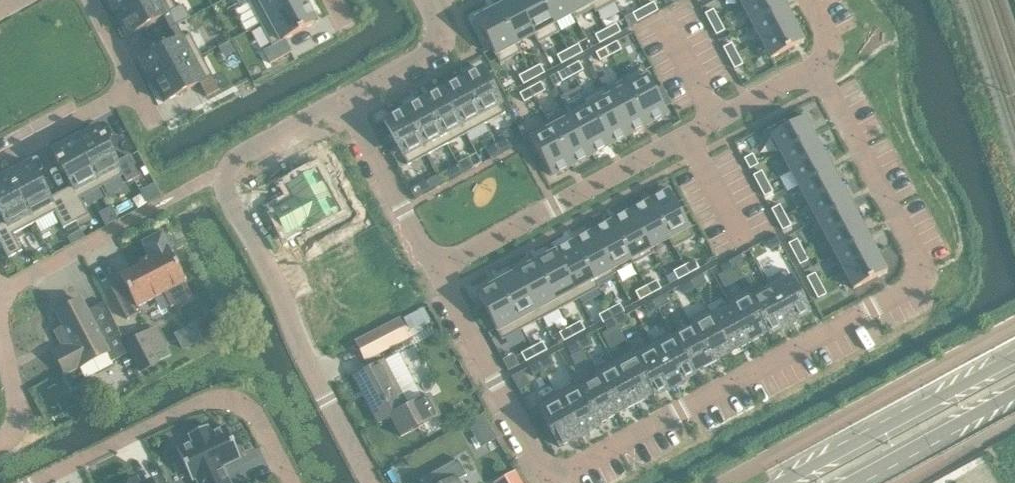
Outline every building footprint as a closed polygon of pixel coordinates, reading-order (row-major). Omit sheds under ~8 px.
[(115,12),(116,14),(143,0),(109,0),(115,12)] [(116,14),(118,16),(126,31),(128,35),(163,16),(170,29),(177,25),(170,12),(176,9),(171,0),(143,0),(116,14)] [(240,7),(248,2),(260,24),(305,0),(236,0),(240,7)] [(260,24),(272,46),(263,51),(270,63),(291,52),(285,40),(316,22),(311,12),(312,8),(308,0),(305,0),(260,24)] [(496,8),(515,45),(516,44),(534,35),(535,34),(516,0),(510,0),(496,8)] [(535,34),(534,35),(538,43),(539,43),(558,33),(559,32),(554,24),(553,24),(541,0),(516,0),(535,34)] [(553,24),(554,24),(572,14),(573,14),(565,0),(541,0),(553,24)] [(573,14),(572,14),(574,19),(575,18),(593,8),(594,8),(590,0),(565,0),(573,14)] [(594,8),(593,8),(595,13),(596,12),(615,2),(614,0),(590,0),(594,8)] [(639,0),(637,0),(628,5),(633,13),(643,7),(639,0)] [(742,7),(752,24),(785,6),(782,0),(755,0),(742,7)] [(785,6),(752,24),(761,41),(794,23),(785,6)] [(496,8),(476,18),(482,30),(481,34),(485,42),(489,43),(500,64),(520,53),(521,53),(516,44),(515,45),(496,8)] [(713,9),(705,14),(710,24),(719,20),(713,9)] [(619,22),(614,14),(603,20),(608,28),(619,22)] [(608,28),(603,20),(593,26),(597,34),(608,28)] [(719,20),(710,24),(716,35),(724,30),(719,20)] [(794,23),(761,41),(770,59),(804,41),(794,23)] [(176,41),(141,60),(148,72),(153,81),(201,55),(190,34),(184,37),(177,25),(170,29),(176,41)] [(583,42),(579,33),(568,39),(573,47),(583,42)] [(573,47),(568,39),(557,45),(562,53),(573,47)] [(617,41),(606,47),(611,55),(621,50),(617,41)] [(731,43),(723,47),(729,58),(737,53),(731,43)] [(606,47),(596,53),(600,61),(611,55),(606,47)] [(547,61),(543,53),(532,59),(537,67),(547,61)] [(737,53),(729,58),(734,69),(743,64),(737,53)] [(201,55),(153,81),(157,90),(164,102),(199,83),(206,96),(219,89),(201,55)] [(537,67),(532,59),(522,65),(526,73),(537,67)] [(579,62),(568,67),(573,76),(583,70),(579,62)] [(622,77),(621,78),(626,86),(627,86),(648,124),(668,114),(642,66),(622,77)] [(568,67),(557,73),(562,81),(573,76),(568,67)] [(481,68),(461,79),(485,124),(505,113),(481,68)] [(461,79),(442,89),(466,134),(485,124),(461,79)] [(541,82),(530,88),(535,96),(545,91),(541,82)] [(609,96),(608,96),(629,135),(648,124),(627,86),(626,86),(609,96)] [(604,87),(584,98),(610,145),(629,135),(608,96),(609,96),(604,87)] [(520,93),(524,102),(535,96),(530,88),(520,93)] [(442,89),(423,100),(447,144),(466,134),(442,89)] [(565,108),(564,108),(567,113),(568,112),(591,155),(610,145),(584,98),(565,108)] [(423,100),(404,110),(428,154),(447,144),(423,100)] [(404,110),(384,121),(408,165),(428,154),(404,110)] [(567,113),(549,122),(572,165),(591,155),(568,112),(567,113)] [(804,117),(770,135),(780,153),(814,134),(804,117)] [(549,122),(529,133),(552,176),(572,165),(549,122)] [(78,137),(75,139),(101,187),(123,175),(126,183),(139,176),(128,155),(116,162),(104,140),(106,139),(104,136),(102,137),(97,127),(93,129),(78,137)] [(814,134),(780,153),(789,170),(823,151),(814,134)] [(506,138),(496,144),(500,152),(511,146),(506,138)] [(57,148),(53,151),(58,160),(56,161),(58,164),(60,163),(72,186),(60,192),(76,221),(89,214),(80,198),(101,187),(75,139),(72,140),(57,148)] [(496,144),(485,149),(489,158),(500,152),(496,144)] [(823,151),(789,170),(798,186),(832,168),(823,151)] [(752,154),(744,158),(749,169),(758,164),(752,154)] [(468,158),(457,164),(462,173),(473,167),(468,158)] [(30,163),(8,175),(34,223),(55,212),(63,228),(76,221),(60,192),(49,198),(30,163)] [(457,164),(447,170),(451,178),(462,173),(457,164)] [(832,168),(798,186),(807,203),(841,185),(832,168)] [(294,199),(274,210),(276,215),(286,233),(307,222),(310,227),(340,211),(317,170),(287,186),(294,199)] [(761,171),(753,175),(759,186),(767,181),(761,171)] [(0,179),(0,212),(0,213),(5,222),(0,224),(0,242),(9,258),(22,250),(14,234),(34,223),(8,175),(0,179)] [(429,179),(419,185),(423,194),(434,188),(429,179)] [(767,181),(759,186),(764,196),(773,192),(767,181)] [(841,185),(807,203),(816,220),(850,202),(841,185)] [(668,190),(649,200),(669,238),(668,239),(673,248),(674,247),(694,237),(668,190)] [(649,200),(630,211),(650,249),(651,248),(668,239),(669,238),(649,200)] [(850,202),(816,220),(825,237),(859,219),(850,202)] [(780,205),(771,209),(777,220),(785,215),(780,205)] [(630,211),(611,221),(631,259),(630,259),(633,264),(634,264),(653,254),(654,253),(651,248),(650,249),(630,211)] [(785,215),(777,220),(782,230),(791,226),(785,215)] [(859,219),(825,237),(834,254),(868,236),(859,219)] [(611,221),(591,231),(612,269),(613,269),(630,259),(631,259),(611,221)] [(81,230),(67,237),(71,244),(85,237),(81,230)] [(591,231),(572,241),(596,284),(597,284),(615,274),(616,273),(613,269),(612,269),(591,231)] [(122,279),(110,285),(127,319),(141,312),(138,307),(164,293),(171,307),(191,296),(184,283),(186,282),(171,253),(173,252),(162,232),(142,242),(149,256),(138,262),(141,266),(120,276),(122,279)] [(777,235),(766,241),(770,249),(781,243),(777,235)] [(868,236),(834,254),(843,271),(877,253),(868,236)] [(797,239),(788,243),(794,254),(802,250),(797,239)] [(572,241),(553,251),(579,299),(598,288),(599,288),(597,284),(596,284),(572,241)] [(802,250),(794,254),(800,265),(808,260),(802,250)] [(553,251),(534,262),(560,309),(579,299),(553,251)] [(877,253),(843,271),(853,289),(876,276),(877,276),(878,276),(883,273),(884,273),(885,272),(887,271),(877,253)] [(740,254),(730,260),(734,269),(745,263),(740,254)] [(694,260),(684,266),(688,274),(699,269),(694,260)] [(730,260),(719,266),(724,274),(734,269),(730,260)] [(534,262),(515,272),(541,319),(560,309),(534,262)] [(684,266),(673,271),(678,280),(688,274),(684,266)] [(765,281),(764,281),(769,290),(770,290),(788,324),(808,313),(785,270),(765,281)] [(515,272),(496,282),(522,329),(541,319),(515,272)] [(815,273),(806,277),(812,288),(821,283),(815,273)] [(702,274),(691,280),(696,288),(706,282),(702,274)] [(656,280),(646,286),(650,295),(661,289),(656,280)] [(691,280),(681,285),(685,294),(696,288),(691,280)] [(496,282),(476,293),(502,340),(522,329),(496,282)] [(821,283),(812,288),(818,299),(826,294),(821,283)] [(646,286),(635,292),(640,300),(650,295),(646,286)] [(726,299),(725,300),(727,304),(728,303),(749,342),(767,332),(768,332),(751,300),(752,299),(746,288),(745,289),(726,299)] [(752,299),(751,300),(768,332),(767,332),(768,334),(769,334),(788,324),(770,290),(769,290),(752,299)] [(664,294),(653,300),(658,309),(668,303),(664,294)] [(653,300),(643,306),(647,314),(658,309),(653,300)] [(65,373),(106,352),(112,361),(128,352),(104,302),(86,311),(81,301),(57,313),(65,328),(56,332),(64,347),(55,352),(65,373)] [(710,313),(709,313),(730,352),(749,342),(728,303),(727,304),(710,313)] [(620,304),(609,309),(614,318),(624,312),(623,309),(620,304)] [(609,309),(598,315),(602,321),(603,323),(614,318),(609,309)] [(688,320),(687,320),(693,331),(694,331),(711,363),(730,352),(709,313),(710,313),(708,309),(707,309),(688,320)] [(624,312),(614,318),(618,326),(629,320),(626,314),(624,312)] [(353,340),(355,344),(363,359),(408,335),(398,316),(353,340)] [(614,318),(603,323),(604,326),(608,332),(618,326),(614,318)] [(580,321),(570,328),(574,336),(585,330),(580,321)] [(177,331),(184,346),(204,337),(196,322),(177,331)] [(137,333),(152,364),(173,354),(159,323),(137,333)] [(574,336),(570,328),(559,334),(563,342),(574,336)] [(670,332),(651,342),(674,385),(693,375),(694,374),(693,372),(692,373),(675,341),(676,340),(671,331),(670,332)] [(676,340),(675,341),(692,373),(693,372),(711,363),(694,331),(693,331),(676,340)] [(588,335),(577,341),(582,349),(592,344),(588,335)] [(577,341),(566,347),(571,355),(582,349),(577,341)] [(542,342),(532,348),(536,356),(547,350),(542,342)] [(633,352),(632,352),(654,393),(653,394),(654,396),(655,395),(674,385),(651,342),(633,352)] [(535,355),(530,347),(520,352),(524,361),(535,355)] [(631,350),(612,361),(635,404),(653,394),(654,393),(632,352),(633,352),(632,350),(631,350)] [(550,356),(539,361),(544,370),(554,364),(550,356)] [(378,421),(389,415),(400,436),(439,415),(428,394),(406,406),(381,360),(353,374),(378,421)] [(539,361),(528,367),(533,376),(544,370),(539,361)] [(593,371),(592,371),(594,375),(595,375),(616,414),(635,404),(612,361),(593,371)] [(577,385),(576,385),(597,424),(598,424),(616,414),(595,375),(594,375),(577,385)] [(575,383),(556,393),(579,436),(598,426),(599,425),(598,424),(597,424),(576,385),(577,385),(576,383),(575,383)] [(556,393),(536,404),(559,447),(579,436),(556,393)] [(225,426),(210,433),(207,426),(188,435),(192,442),(177,449),(192,480),(196,479),(198,482),(230,482),(222,466),(240,458),(225,426)] [(457,481),(467,475),(458,459),(434,472),(440,482),(458,482),(457,481)] [(492,482),(493,482),(521,482),(514,470),(492,482)]
